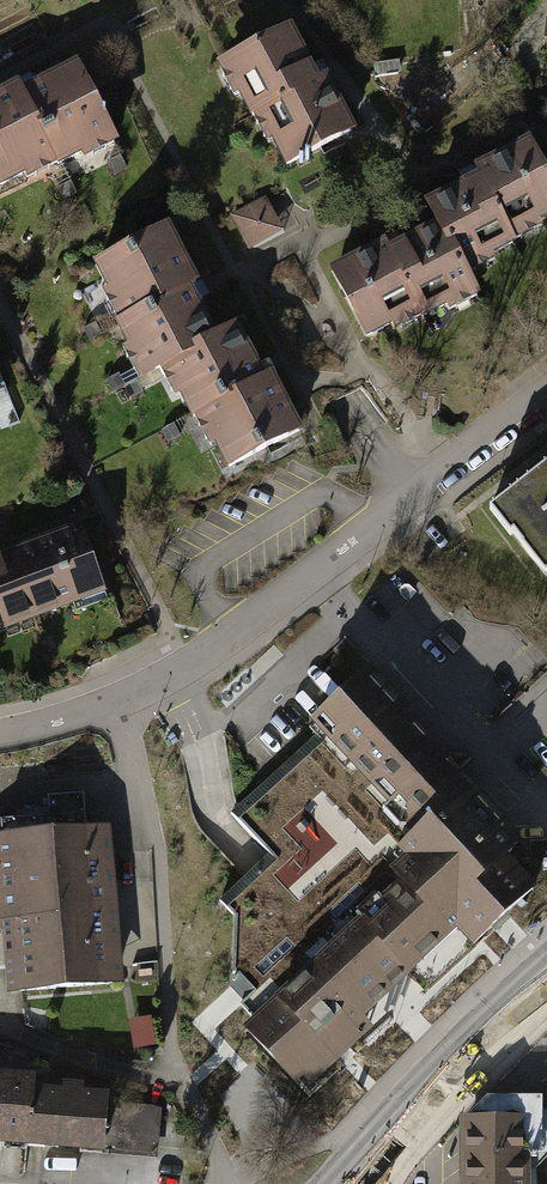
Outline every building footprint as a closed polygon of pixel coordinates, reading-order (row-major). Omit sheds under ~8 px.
[(292,25),(223,63),(280,166),(349,129),(316,70),(292,25)] [(0,99),(0,181),(2,185),(107,133),(73,64),(0,99)] [(530,139),(420,192),(436,226),(461,277),(546,235),(546,176),(530,139)] [(119,155),(107,161),(114,173),(126,167),(119,155)] [(70,179),(58,186),(65,198),(77,191),(70,179)] [(264,195),(230,213),(247,245),(280,228),(264,195)] [(461,277),(436,226),(335,274),(371,351),(473,303),(461,277)] [(157,370),(215,340),(191,292),(158,230),(89,266),(146,375),(157,370)] [(95,322),(83,328),(89,340),(101,334),(95,322)] [(252,374),(230,332),(215,340),(157,370),(215,480),(288,442),(252,374)] [(19,397),(0,350),(0,404),(19,397)] [(118,372),(106,379),(112,390),(124,384),(118,372)] [(136,379),(124,386),(131,397),(143,391),(136,379)] [(174,423),(162,429),(162,431),(168,441),(180,434),(174,423)] [(492,492),(545,566),(546,564),(546,453),(492,492)] [(0,556),(0,631),(107,589),(81,523),(0,556)] [(369,660),(307,717),(320,731),(231,813),(269,854),(220,899),(235,917),(235,970),(254,990),(239,1004),(252,1018),(242,1027),(294,1083),(303,1075),(311,1084),(345,1053),(372,1028),(362,1017),(457,929),(473,947),(500,922),(537,888),(508,856),(518,847),(500,828),(509,820),(467,775),(410,713),(414,709),(369,660)] [(0,835),(0,976),(1,993),(120,984),(108,827),(0,835)] [(0,1071),(0,1145),(164,1156),(167,1108),(115,1105),(116,1093),(45,1089),(46,1074),(0,1071)] [(465,1183),(528,1183),(528,1181),(528,1151),(522,1151),(522,1119),(464,1119),(465,1183)]
